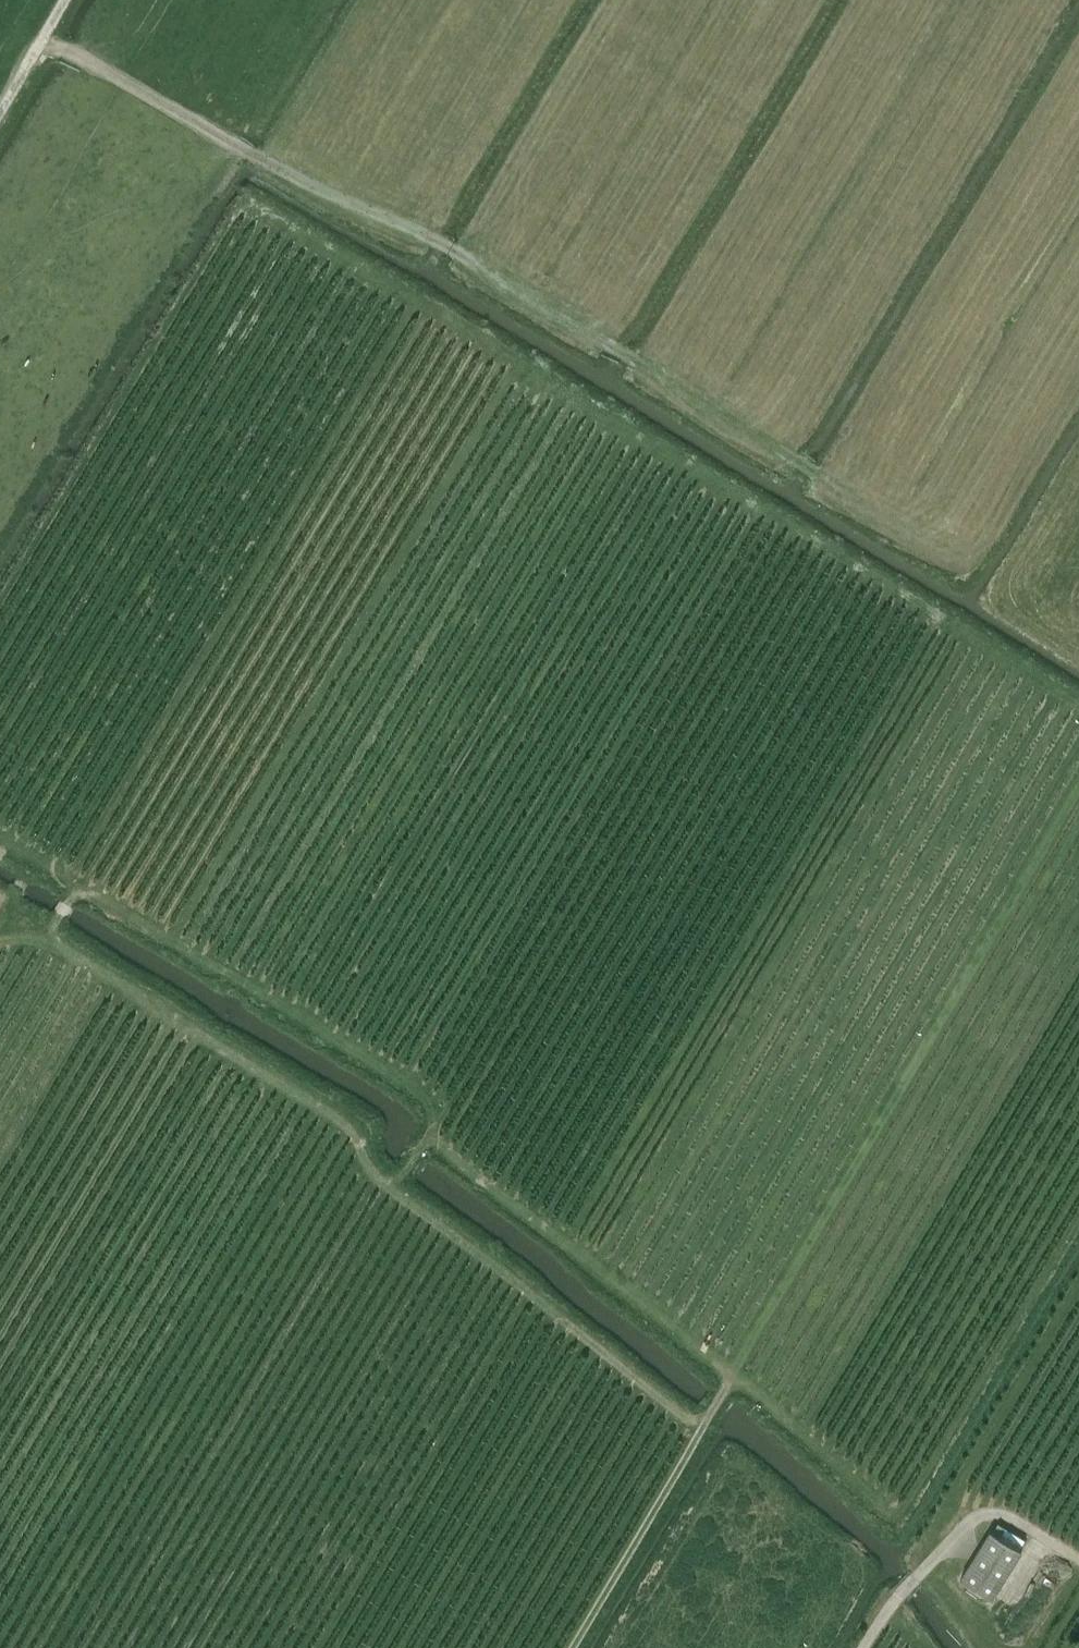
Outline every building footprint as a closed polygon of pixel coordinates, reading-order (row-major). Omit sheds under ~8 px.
[(991,1530),(961,1578),(992,1598),(1022,1550),(991,1530)]
